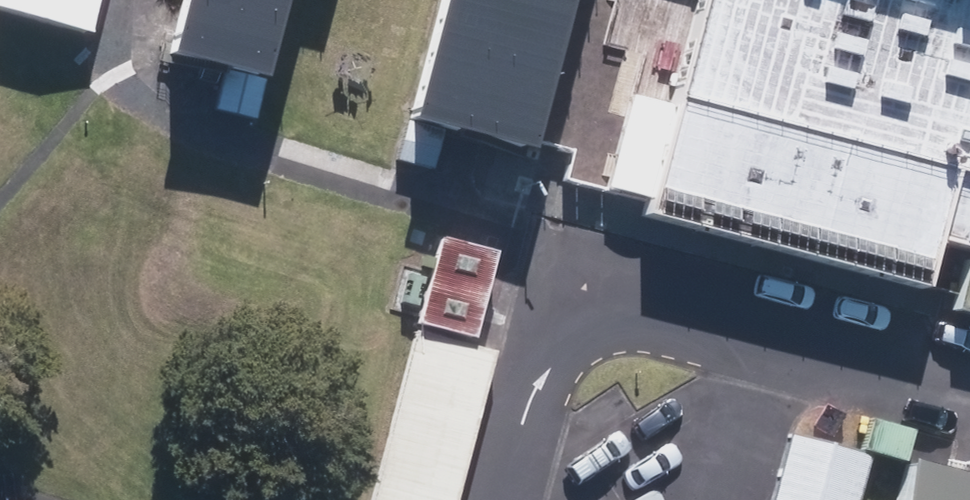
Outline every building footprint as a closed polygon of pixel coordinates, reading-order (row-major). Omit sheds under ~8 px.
[(97,28),(104,0),(0,0),(0,4),(97,28)] [(140,78),(212,94),(207,116),(228,122),(248,127),(259,82),(242,81),(263,0),(162,0),(140,78)] [(383,142),(502,171),(547,0),(422,0),(383,142)] [(633,213),(901,284),(913,237),(964,250),(947,313),(969,319),(969,0),(690,0),(633,213)] [(403,329),(465,345),(487,260),(430,246),(424,268),(401,262),(388,312),(410,318),(403,329)] [(494,352),(465,345),(403,329),(377,432),(360,499),(457,499),(494,352)] [(871,455),(854,452),(797,437),(788,434),(771,499),(860,499),(871,455)] [(911,457),(908,467),(899,499),(969,499),(969,472),(911,457)]
